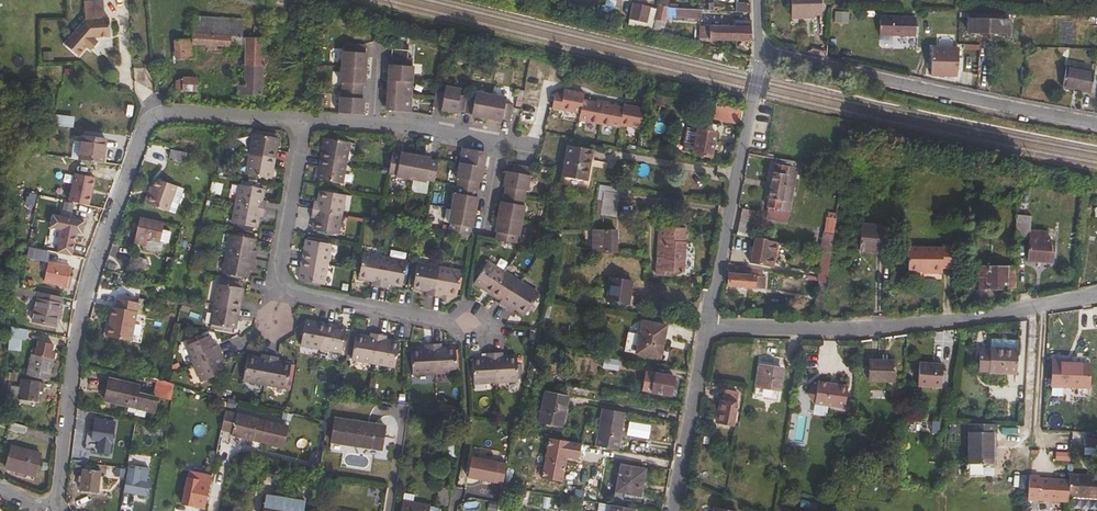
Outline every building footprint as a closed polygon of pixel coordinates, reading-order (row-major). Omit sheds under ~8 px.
[(627,15),(644,19),(648,2),(640,0),(630,0),(627,15)] [(656,0),(651,15),(662,18),(663,13),(699,14),(699,5),(675,4),(668,4),(666,4),(656,0)] [(815,0),(786,0),(786,9),(815,9),(815,0)] [(80,15),(60,39),(74,51),(82,42),(86,45),(93,37),(90,35),(90,33),(106,32),(105,14),(100,14),(100,2),(80,3),(80,15)] [(737,11),(751,12),(751,2),(737,2),(737,11)] [(995,24),(995,15),(1001,15),(1001,9),(971,7),(971,11),(971,20),(975,20),(974,26),(995,27),(995,24)] [(1005,24),(1006,9),(1001,9),(1001,15),(995,15),(995,24),(1005,24)] [(835,10),(835,21),(848,22),(849,11),(835,10)] [(910,30),(911,11),(875,10),(874,29),(910,30)] [(971,11),(965,10),(964,26),(974,26),(975,20),(971,20),(971,11)] [(733,22),(733,35),(744,36),(743,40),(748,40),(747,16),(732,16),(733,22)] [(733,35),(733,22),(699,21),(698,34),(733,35)] [(952,42),(952,24),(935,25),(935,42),(952,42)] [(251,34),(242,34),(242,43),(239,82),(233,81),(233,88),(256,90),(260,28),(251,28),(251,34)] [(235,32),(189,29),(188,35),(171,36),(172,56),(189,54),(189,39),(235,42),(235,32)] [(338,46),(337,62),(362,63),(363,48),(360,48),(361,39),(340,39),(340,47),(338,46)] [(952,42),(935,42),(928,41),(927,69),(952,70),(953,43),(953,42),(952,42)] [(388,44),(388,51),(404,52),(405,45),(388,44)] [(409,53),(404,52),(388,51),(387,60),(385,60),(384,74),(410,76),(411,61),(409,61),(409,53)] [(338,78),(338,85),(358,86),(359,79),(361,79),(362,63),(337,62),(337,78),(338,78)] [(1084,89),(1088,70),(1062,64),(1058,84),(1075,87),(1084,89)] [(409,91),(410,76),(384,74),(383,90),(409,91)] [(172,79),(172,85),(192,86),(192,77),(176,76),(172,79)] [(441,84),(439,100),(438,103),(453,105),(453,103),(462,104),(464,87),(455,86),(456,80),(442,78),(441,84)] [(439,100),(441,84),(433,82),(431,93),(430,100),(439,100)] [(464,87),(462,104),(469,105),(469,108),(484,110),(487,85),(472,82),(471,88),(464,87)] [(1074,93),(1075,87),(1058,84),(1057,90),(1074,93)] [(358,86),(338,85),(337,93),(336,93),(335,109),(360,110),(361,94),(358,94),(358,86)] [(503,87),(487,85),(484,110),(499,112),(499,109),(507,110),(509,97),(509,94),(502,93),(503,87)] [(578,108),(580,95),(581,89),(561,85),(560,89),(552,88),(549,102),(578,108)] [(408,106),(409,91),(383,90),(382,105),(408,106)] [(577,114),(597,118),(601,99),(580,95),(578,108),(577,114)] [(617,119),(620,103),(601,99),(597,118),(616,122),(617,119)] [(617,119),(637,123),(641,103),(620,100),(620,103),(617,119)] [(694,145),(693,150),(707,152),(711,129),(694,125),(690,144),(694,145)] [(247,151),(271,155),(274,135),(251,130),(247,151)] [(323,134),(319,155),(343,159),(347,138),(323,134)] [(78,139),(73,160),(96,165),(100,143),(78,139)] [(460,139),(457,156),(482,160),(485,143),(460,139)] [(566,141),(560,171),(584,175),(590,145),(566,141)] [(397,149),(391,148),(388,167),(387,169),(394,170),(394,171),(410,174),(414,148),(398,146),(397,149)] [(167,147),(164,155),(178,158),(180,151),(167,147)] [(414,148),(410,174),(425,176),(425,175),(432,176),(436,155),(428,154),(429,150),(414,148)] [(271,155),(247,151),(243,171),(267,175),(271,155)] [(339,179),(343,159),(319,155),(316,174),(339,179)] [(511,155),(509,163),(526,166),(527,157),(511,155)] [(480,175),(482,160),(457,156),(455,172),(460,173),(459,181),(476,183),(477,175),(480,175)] [(504,180),(503,187),(519,190),(521,182),(527,183),(529,167),(526,166),(509,163),(504,163),(501,179),(504,180)] [(782,201),(783,192),(791,194),(792,185),(785,183),(787,166),(775,164),(767,207),(783,211),(785,202),(782,201)] [(67,197),(91,203),(96,179),(90,177),(92,169),(73,165),(67,197)] [(142,201),(151,204),(158,179),(153,177),(150,186),(148,192),(146,192),(142,201)] [(181,187),(158,179),(151,204),(166,210),(169,201),(176,203),(181,187)] [(237,181),(234,200),(262,205),(264,197),(258,196),(260,185),(237,181)] [(475,191),(476,183),(459,181),(458,188),(452,187),(450,203),(474,207),(477,191),(475,191)] [(601,185),(599,195),(614,197),(616,188),(601,185)] [(311,197),(310,205),(338,210),(341,191),(318,187),(316,198),(311,197)] [(496,210),(522,214),(524,198),(518,197),(519,190),(503,187),(501,195),(499,195),(496,210)] [(611,211),(614,197),(599,195),(597,208),(611,211)] [(262,205),(234,200),(230,219),(253,224),(255,213),(261,214),(262,205)] [(169,201),(166,210),(173,212),(176,203),(169,201)] [(472,223),(474,207),(450,203),(447,219),(453,220),(452,227),(469,230),(470,223),(472,223)] [(334,231),(338,210),(310,205),(308,214),(313,215),(311,226),(334,231)] [(496,227),(495,235),(511,238),(513,230),(519,231),(522,214),(496,210),(493,227),(496,227)] [(1027,211),(1012,210),(1012,233),(1025,235),(1023,254),(1047,256),(1049,235),(1042,235),(1043,227),(1026,225),(1027,211)] [(52,213),(49,230),(60,232),(74,235),(81,236),(85,219),(52,213)] [(136,214),(131,233),(156,239),(161,220),(148,217),(136,214)] [(827,282),(836,217),(822,215),(813,280),(827,282)] [(754,234),(756,223),(739,220),(737,231),(754,234)] [(656,222),(653,258),(659,258),(659,265),(680,267),(682,237),(681,237),(682,224),(656,222)] [(590,225),(590,245),(601,246),(613,246),(613,225),(590,225)] [(876,229),(856,227),(854,246),(875,249),(876,229)] [(228,230),(224,250),(253,255),(255,246),(249,245),(251,235),(228,230)] [(73,243),(74,235),(60,232),(56,250),(71,253),(73,243)] [(156,239),(131,233),(129,240),(142,243),(143,238),(155,241),(156,239)] [(300,256),(324,260),(328,240),(304,236),(300,256)] [(773,253),(776,241),(755,237),(750,262),(761,265),(764,252),(773,253)] [(85,246),(73,243),(71,253),(83,255),(85,246)] [(947,267),(947,245),(937,245),(938,249),(923,249),(923,245),(904,245),(904,268),(925,268),(925,271),(938,271),(938,267),(947,267)] [(124,256),(129,258),(132,250),(127,248),(124,256)] [(47,259),(47,249),(27,249),(28,259),(47,259)] [(378,281),(384,253),(362,249),(358,272),(371,275),(371,280),(378,281)] [(147,255),(132,250),(129,258),(144,263),(147,255)] [(253,255),(224,250),(221,269),(244,273),(246,263),(251,264),(253,255)] [(384,253),(378,281),(387,283),(388,278),(401,281),(406,257),(384,253)] [(324,260),(300,256),(297,275),(321,280),(324,260)] [(489,289),(502,269),(485,258),(472,277),(489,289)] [(49,259),(45,277),(68,281),(71,263),(49,259)] [(433,292),(438,263),(417,259),(413,283),(426,285),(425,290),(433,292)] [(1011,285),(1011,261),(974,259),(974,284),(1011,285)] [(761,289),(765,268),(728,262),(726,272),(730,272),(728,284),(761,289)] [(438,263),(433,292),(442,294),(443,289),(455,291),(461,267),(438,263)] [(502,269),(489,289),(499,295),(496,299),(503,304),(519,280),(502,269)] [(629,276),(610,273),(606,297),(625,300),(629,276)] [(216,279),(212,300),(236,304),(240,284),(216,279)] [(535,291),(519,280),(503,304),(510,309),(513,305),(522,311),(535,291)] [(41,310),(37,310),(36,317),(60,321),(64,293),(29,286),(22,285),(21,292),(39,296),(38,302),(42,303),(41,310)] [(116,302),(108,332),(132,339),(137,318),(142,301),(121,295),(119,303),(116,302)] [(811,297),(809,313),(816,313),(819,298),(811,297)] [(236,304),(212,300),(208,319),(232,324),(236,304)] [(319,343),(323,320),(303,316),(299,339),(319,343)] [(323,320),(319,343),(340,347),(344,324),(323,320)] [(637,320),(635,332),(631,351),(654,356),(660,325),(637,320)] [(21,351),(22,338),(26,338),(27,328),(10,326),(7,350),(21,351)] [(350,354),(372,358),(377,330),(369,328),(368,333),(356,331),(350,354)] [(385,331),(377,330),(372,358),(393,363),(398,339),(384,336),(385,331)] [(618,349),(631,351),(635,332),(622,330),(618,349)] [(1014,338),(1014,330),(988,330),(988,338),(1014,338)] [(185,340),(193,358),(219,348),(216,339),(212,341),(208,331),(185,340)] [(34,350),(49,353),(50,348),(52,339),(37,337),(34,350)] [(441,338),(432,339),(433,368),(456,366),(455,343),(441,344),(441,338)] [(1013,362),(1014,338),(988,338),(987,338),(987,340),(987,353),(981,352),(980,350),(976,350),(976,362),(1013,362)] [(433,368),(432,339),(424,339),(424,344),(411,345),(412,369),(433,368)] [(987,353),(987,340),(976,340),(976,350),(980,350),(981,352),(987,353)] [(887,371),(891,351),(865,346),(861,366),(887,371)] [(219,348),(193,358),(201,378),(223,369),(218,356),(222,354),(219,348)] [(492,377),(491,348),(484,348),(484,353),(470,354),(471,378),(492,377)] [(500,353),(500,348),(491,348),(492,377),(514,376),(513,352),(500,353)] [(243,375),(263,378),(268,351),(260,349),(259,354),(247,352),(243,375)] [(30,351),(26,373),(49,377),(53,355),(52,355),(49,354),(49,353),(34,350),(34,352),(30,351)] [(277,352),(268,351),(263,378),(282,382),(286,359),(276,357),(277,352)] [(942,378),(938,356),(915,359),(920,382),(942,378)] [(773,397),(777,365),(765,363),(766,360),(754,359),(749,393),(773,397)] [(1089,385),(1089,362),(1069,363),(1060,363),(1060,359),(1050,359),(1051,386),(1089,385)] [(841,392),(845,370),(815,366),(814,369),(805,375),(812,385),(811,388),(841,392)] [(651,368),(647,386),(666,390),(670,372),(651,368)] [(20,382),(39,385),(40,379),(21,375),(20,382)] [(812,385),(805,375),(803,377),(811,388),(812,385)] [(107,376),(102,395),(151,407),(153,394),(134,389),(135,382),(107,376)] [(171,384),(157,378),(156,382),(155,388),(164,390),(163,395),(169,396),(171,384)] [(39,385),(20,382),(18,393),(35,396),(36,387),(38,387),(39,385)] [(543,389),(537,417),(559,421),(564,393),(543,389)] [(728,416),(732,398),(715,395),(713,407),(717,408),(716,414),(728,416)] [(601,403),(593,441),(596,441),(617,445),(625,407),(601,403)] [(222,405),(218,424),(229,427),(228,429),(280,442),(285,421),(222,405)] [(912,425),(913,413),(907,412),(904,424),(912,425)] [(333,414),(329,437),(377,445),(381,422),(333,414)] [(10,415),(6,423),(24,428),(27,420),(10,415)] [(936,428),(937,416),(929,415),(928,427),(936,428)] [(994,417),(966,415),(964,458),(977,459),(992,460),(994,417)] [(95,435),(93,446),(104,447),(105,436),(107,436),(108,422),(90,419),(88,434),(95,435)] [(1085,433),(1084,441),(1096,442),(1096,433),(1085,433)] [(6,457),(25,467),(32,454),(40,458),(44,452),(17,438),(6,457)] [(575,458),(578,444),(547,438),(540,478),(561,482),(565,456),(575,458)] [(1069,461),(1070,452),(1054,451),(1054,460),(1069,461)] [(34,472),(40,458),(32,454),(25,467),(34,472)] [(502,483),(504,462),(470,455),(466,476),(502,483)] [(618,458),(612,483),(636,489),(642,463),(618,458)] [(977,470),(977,459),(964,458),(964,469),(977,470)] [(96,468),(82,466),(79,484),(94,486),(96,468)] [(1070,467),(1069,472),(1069,488),(1096,490),(1096,468),(1070,467)] [(1069,488),(1069,472),(1038,471),(1038,469),(1028,469),(1027,492),(1068,494),(1069,488)] [(202,502),(207,476),(185,471),(179,497),(202,502)] [(129,473),(126,486),(144,490),(147,477),(129,473)] [(302,496),(263,488),(259,510),(299,510),(302,496)] [(631,502),(608,498),(607,506),(630,509),(631,502)] [(432,505),(399,500),(397,510),(431,510),(432,505)] [(732,506),(708,502),(707,510),(731,510),(732,506)]
